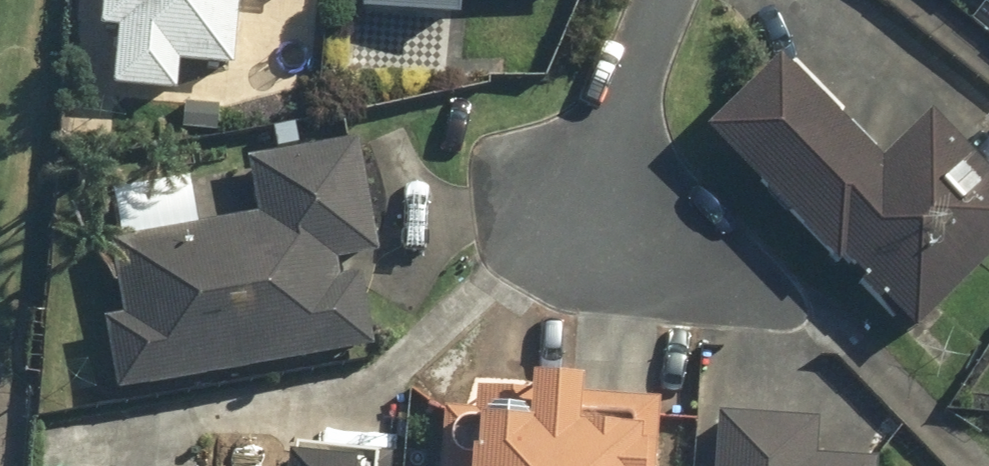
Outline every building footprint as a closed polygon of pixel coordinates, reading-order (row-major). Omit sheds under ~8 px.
[(107,82),(174,88),(177,60),(228,65),(235,0),(97,0),(96,17),(113,19),(107,82)] [(358,6),(459,14),(459,0),(359,0),(358,6)] [(705,126),(833,265),(840,258),(909,334),(988,261),(988,178),(929,113),(879,159),(783,54),(705,126)] [(104,316),(114,383),(372,344),(360,264),(336,268),(334,258),(374,252),(356,137),(234,155),(242,213),(110,233),(122,314),(104,316)] [(436,465),(652,465),(655,399),(603,396),(602,410),(573,408),(574,379),(470,374),(468,404),(439,403),(436,465)] [(873,455),(813,453),(814,414),(711,411),(709,465),(873,465),(873,455)] [(389,463),(287,454),(286,465),(389,465),(389,463)]
